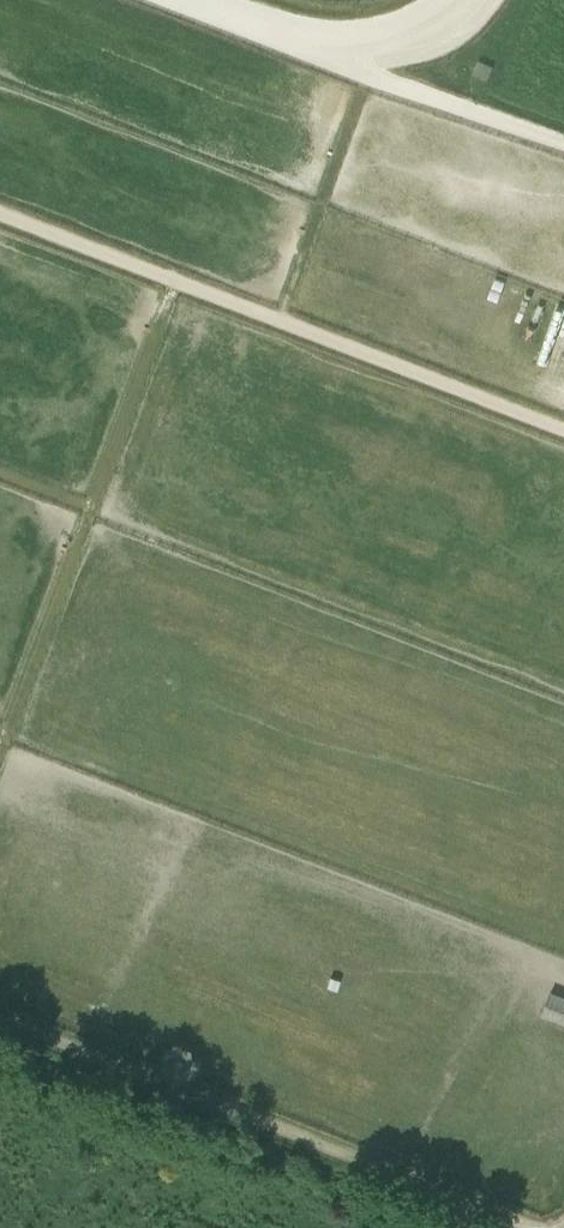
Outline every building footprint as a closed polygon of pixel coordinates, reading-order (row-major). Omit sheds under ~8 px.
[(547,1002),(542,1015),(563,1025),(563,1009),(547,1002)]
